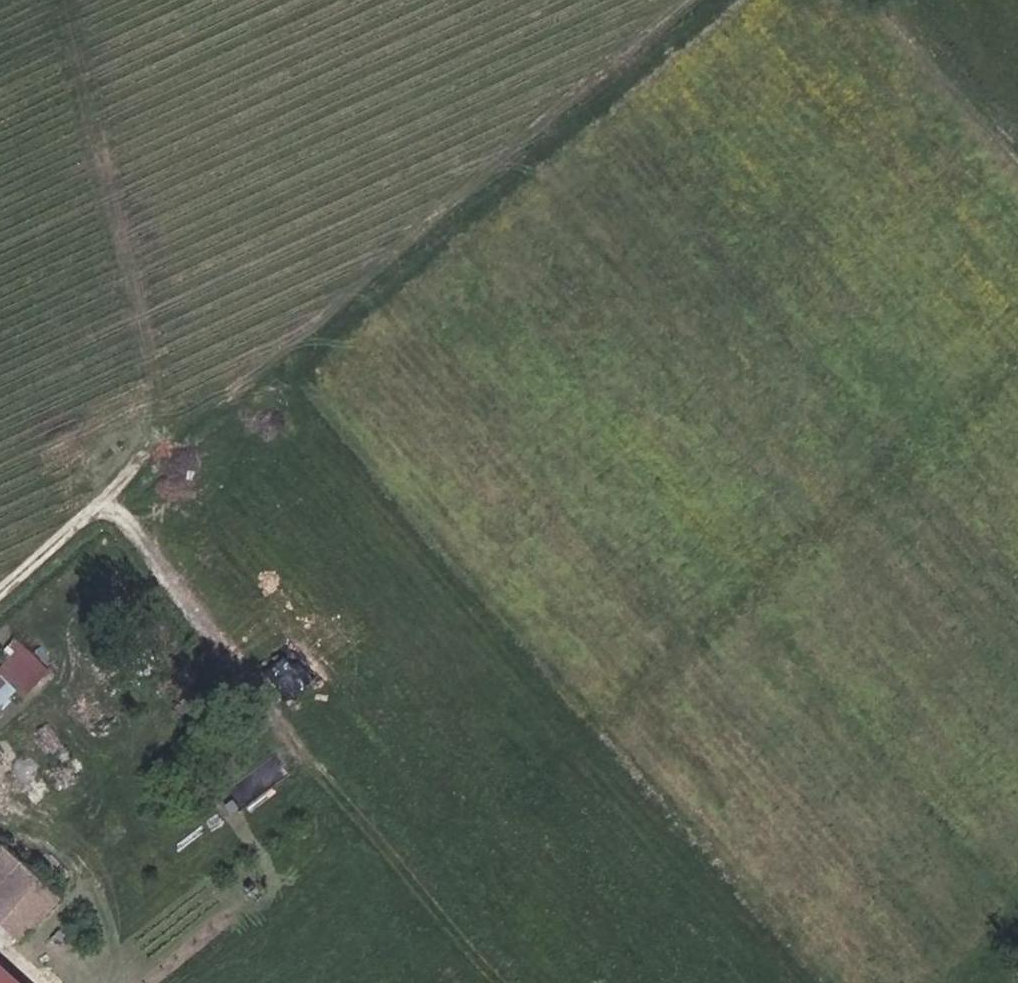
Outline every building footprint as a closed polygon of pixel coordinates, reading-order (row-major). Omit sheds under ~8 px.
[(10,638),(0,649),(0,705),(38,664),(10,638)] [(305,649),(281,662),(293,683),(317,670),(305,649)] [(60,900),(2,846),(0,848),(0,925),(21,944),(60,900)]
